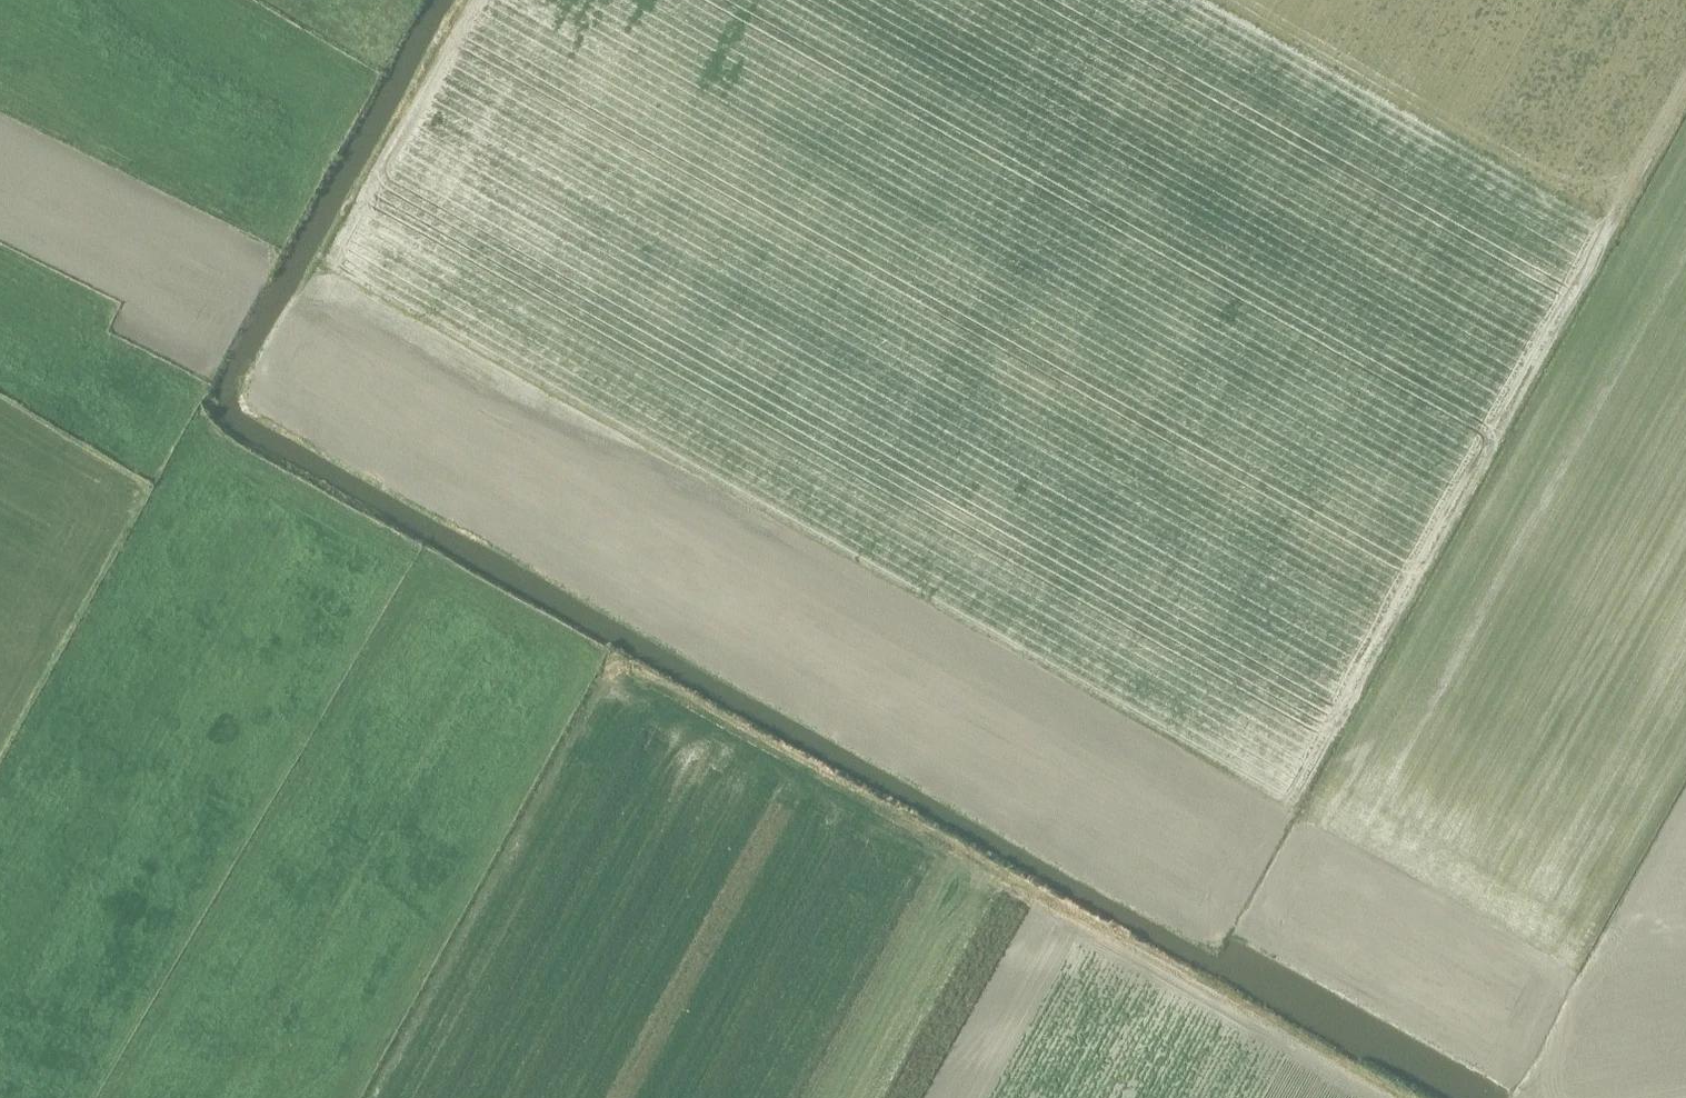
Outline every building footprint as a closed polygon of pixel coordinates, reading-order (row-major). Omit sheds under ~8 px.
[(1621,10),(1621,9),(1621,8),(1625,0),(1603,0),(1621,10)]
